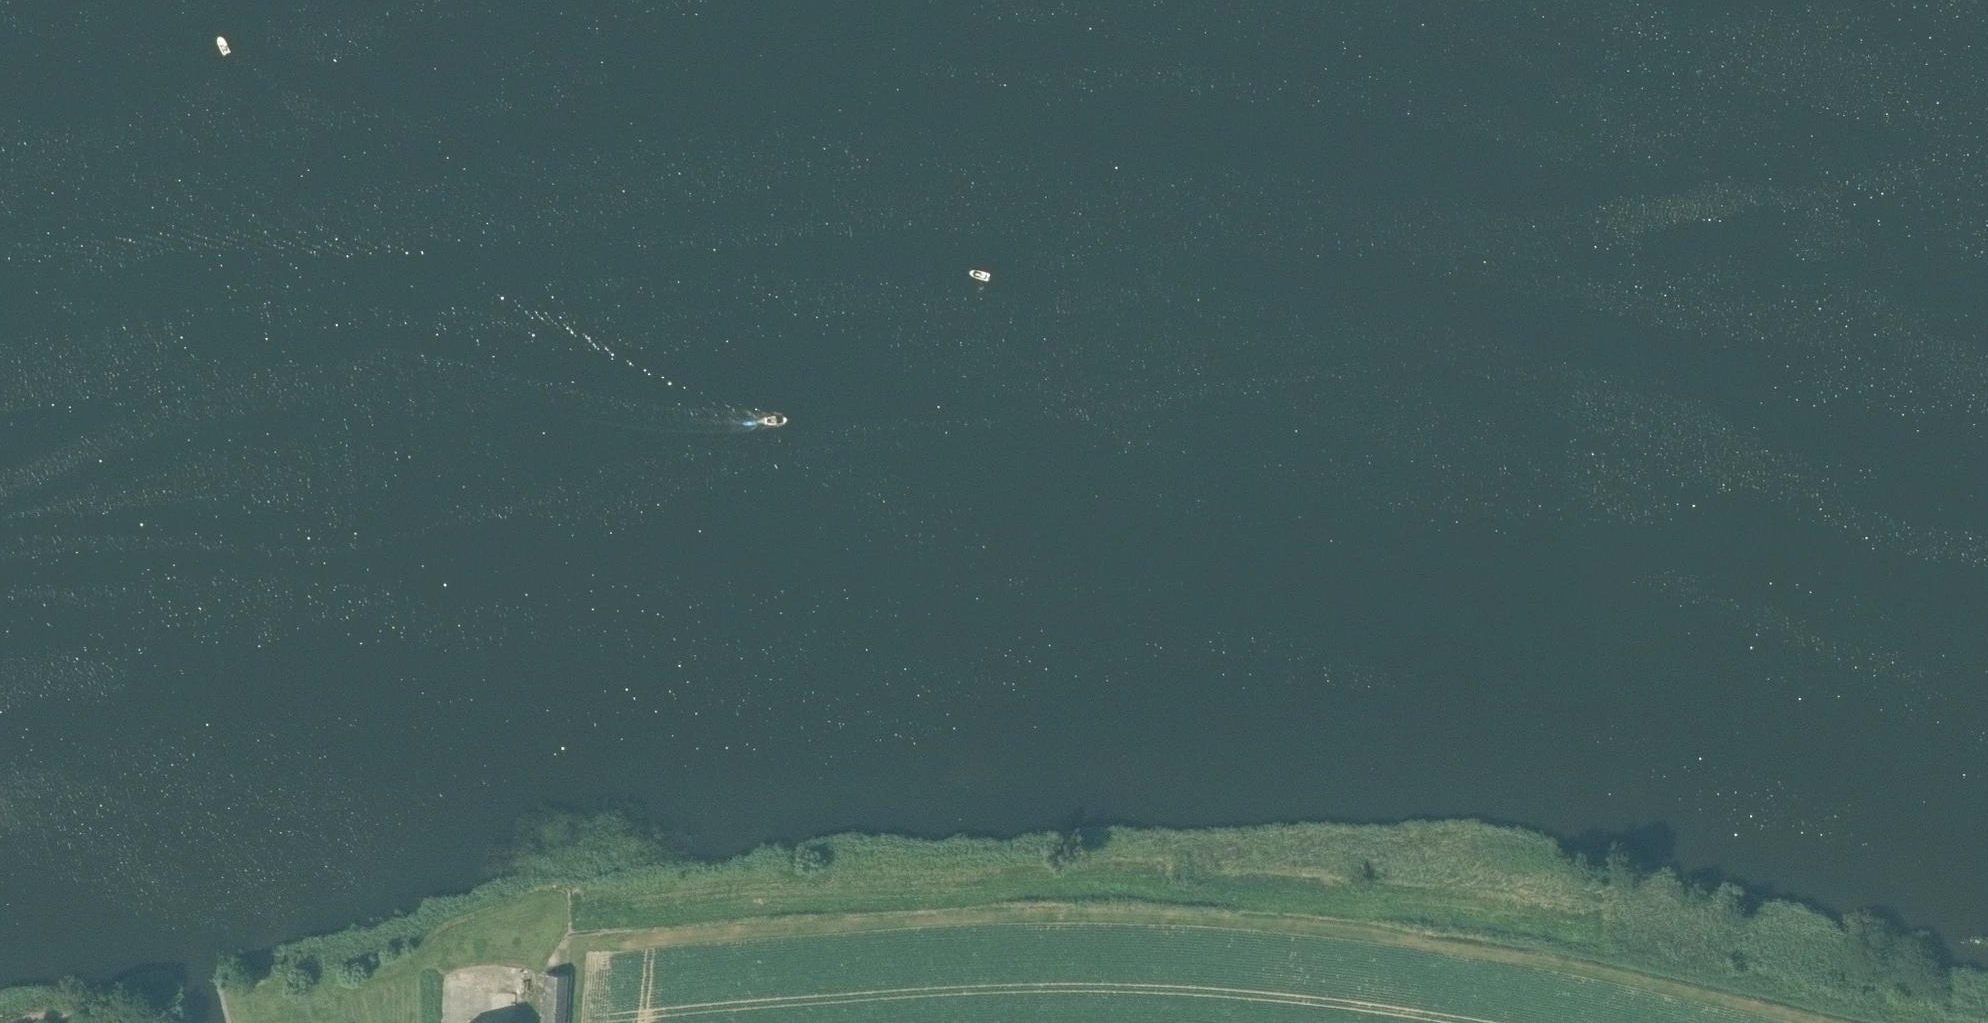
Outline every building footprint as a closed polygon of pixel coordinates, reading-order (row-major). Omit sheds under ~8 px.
[(567,975),(547,973),(544,1022),(564,1022),(567,975)]
